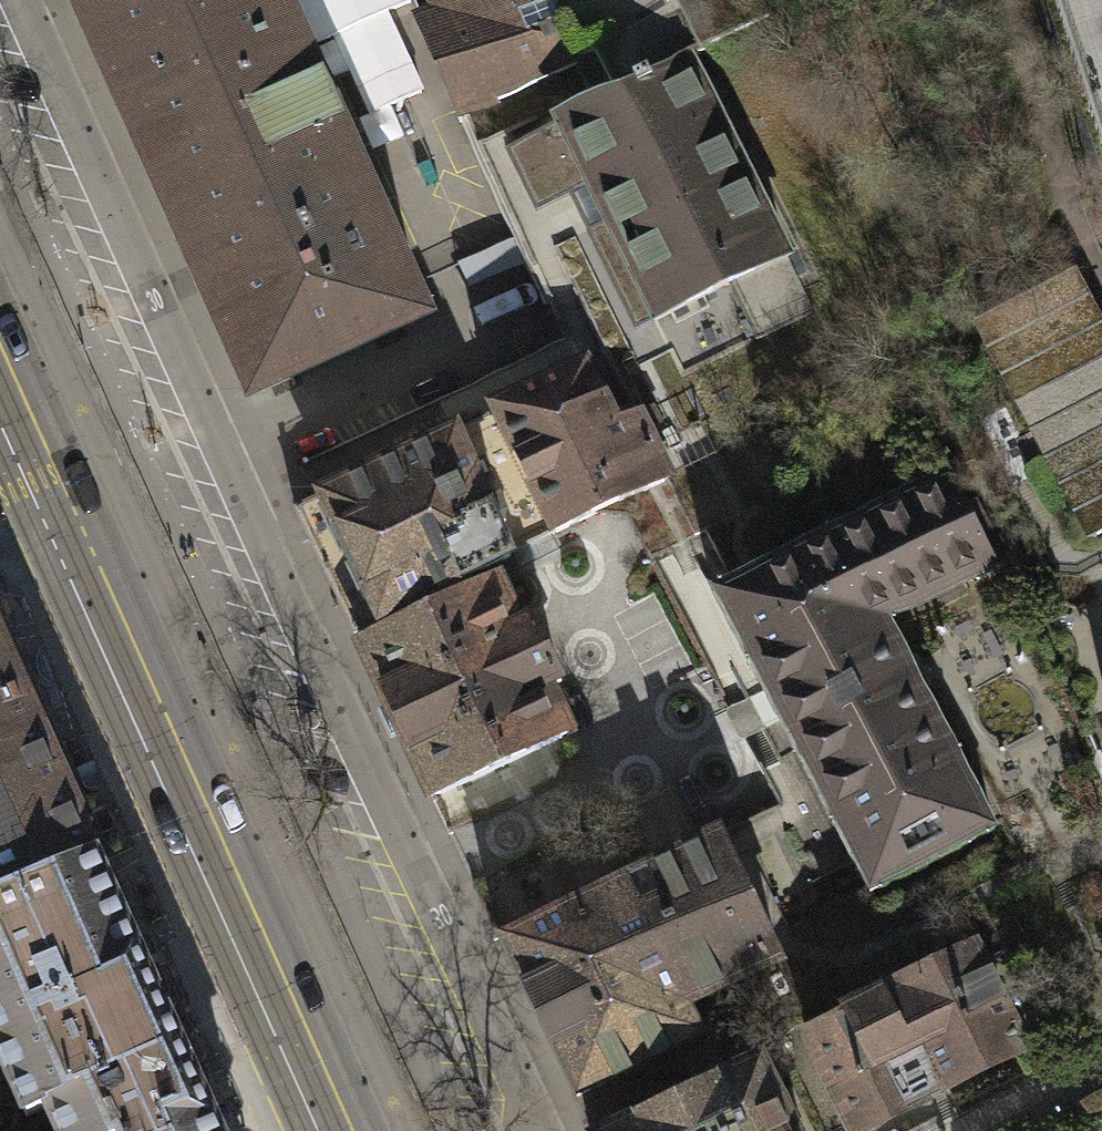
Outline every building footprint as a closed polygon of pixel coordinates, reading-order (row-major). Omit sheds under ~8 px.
[(283,0),(71,0),(249,396),(425,318),(283,0)] [(463,117),(580,61),(578,58),(588,52),(567,0),(431,0),(438,17),(420,24),(463,117)] [(594,48),(617,94),(637,84),(633,74),(647,68),(651,77),(689,58),(704,51),(703,48),(679,0),(672,0),(594,48)] [(703,48),(769,15),(761,0),(679,0),(703,48)] [(756,341),(814,312),(689,58),(651,77),(647,68),(633,74),(637,84),(617,94),(594,48),(588,52),(578,58),(580,61),(600,102),(505,149),(536,212),(588,186),(606,222),(586,232),(635,330),(728,285),(756,341)] [(1095,538),(1101,534),(1101,337),(1068,271),(979,318),(1095,538)] [(636,411),(615,420),(583,360),(490,405),(492,413),(551,534),(669,476),(636,411)] [(492,413),(295,509),(354,639),(551,534),(492,413)] [(868,894),(993,828),(884,623),(995,565),(944,469),(711,592),(682,537),(647,555),(728,708),(760,691),(868,894)] [(495,580),(354,639),(430,796),(566,733),(546,687),(559,681),(530,618),(515,623),(495,580)] [(33,733),(0,660),(0,749),(33,733)] [(0,749),(0,898),(90,858),(38,743),(33,733),(0,749)] [(779,959),(721,831),(498,932),(572,1093),(701,1035),(686,1001),(779,959)] [(174,1045),(90,858),(0,898),(0,1060),(23,1111),(44,1102),(174,1045)] [(804,1037),(851,1130),(903,1106),(996,1059),(1048,1034),(1005,949),(982,961),(973,946),(884,991),(883,998),(804,1037)] [(764,1017),(688,1052),(703,1086),(758,1061),(760,1066),(782,1056),(764,1017)] [(182,1063),(174,1045),(44,1102),(56,1130),(213,1130),(182,1063)] [(758,1061),(703,1086),(606,1130),(791,1130),(760,1066),(758,1061)]
